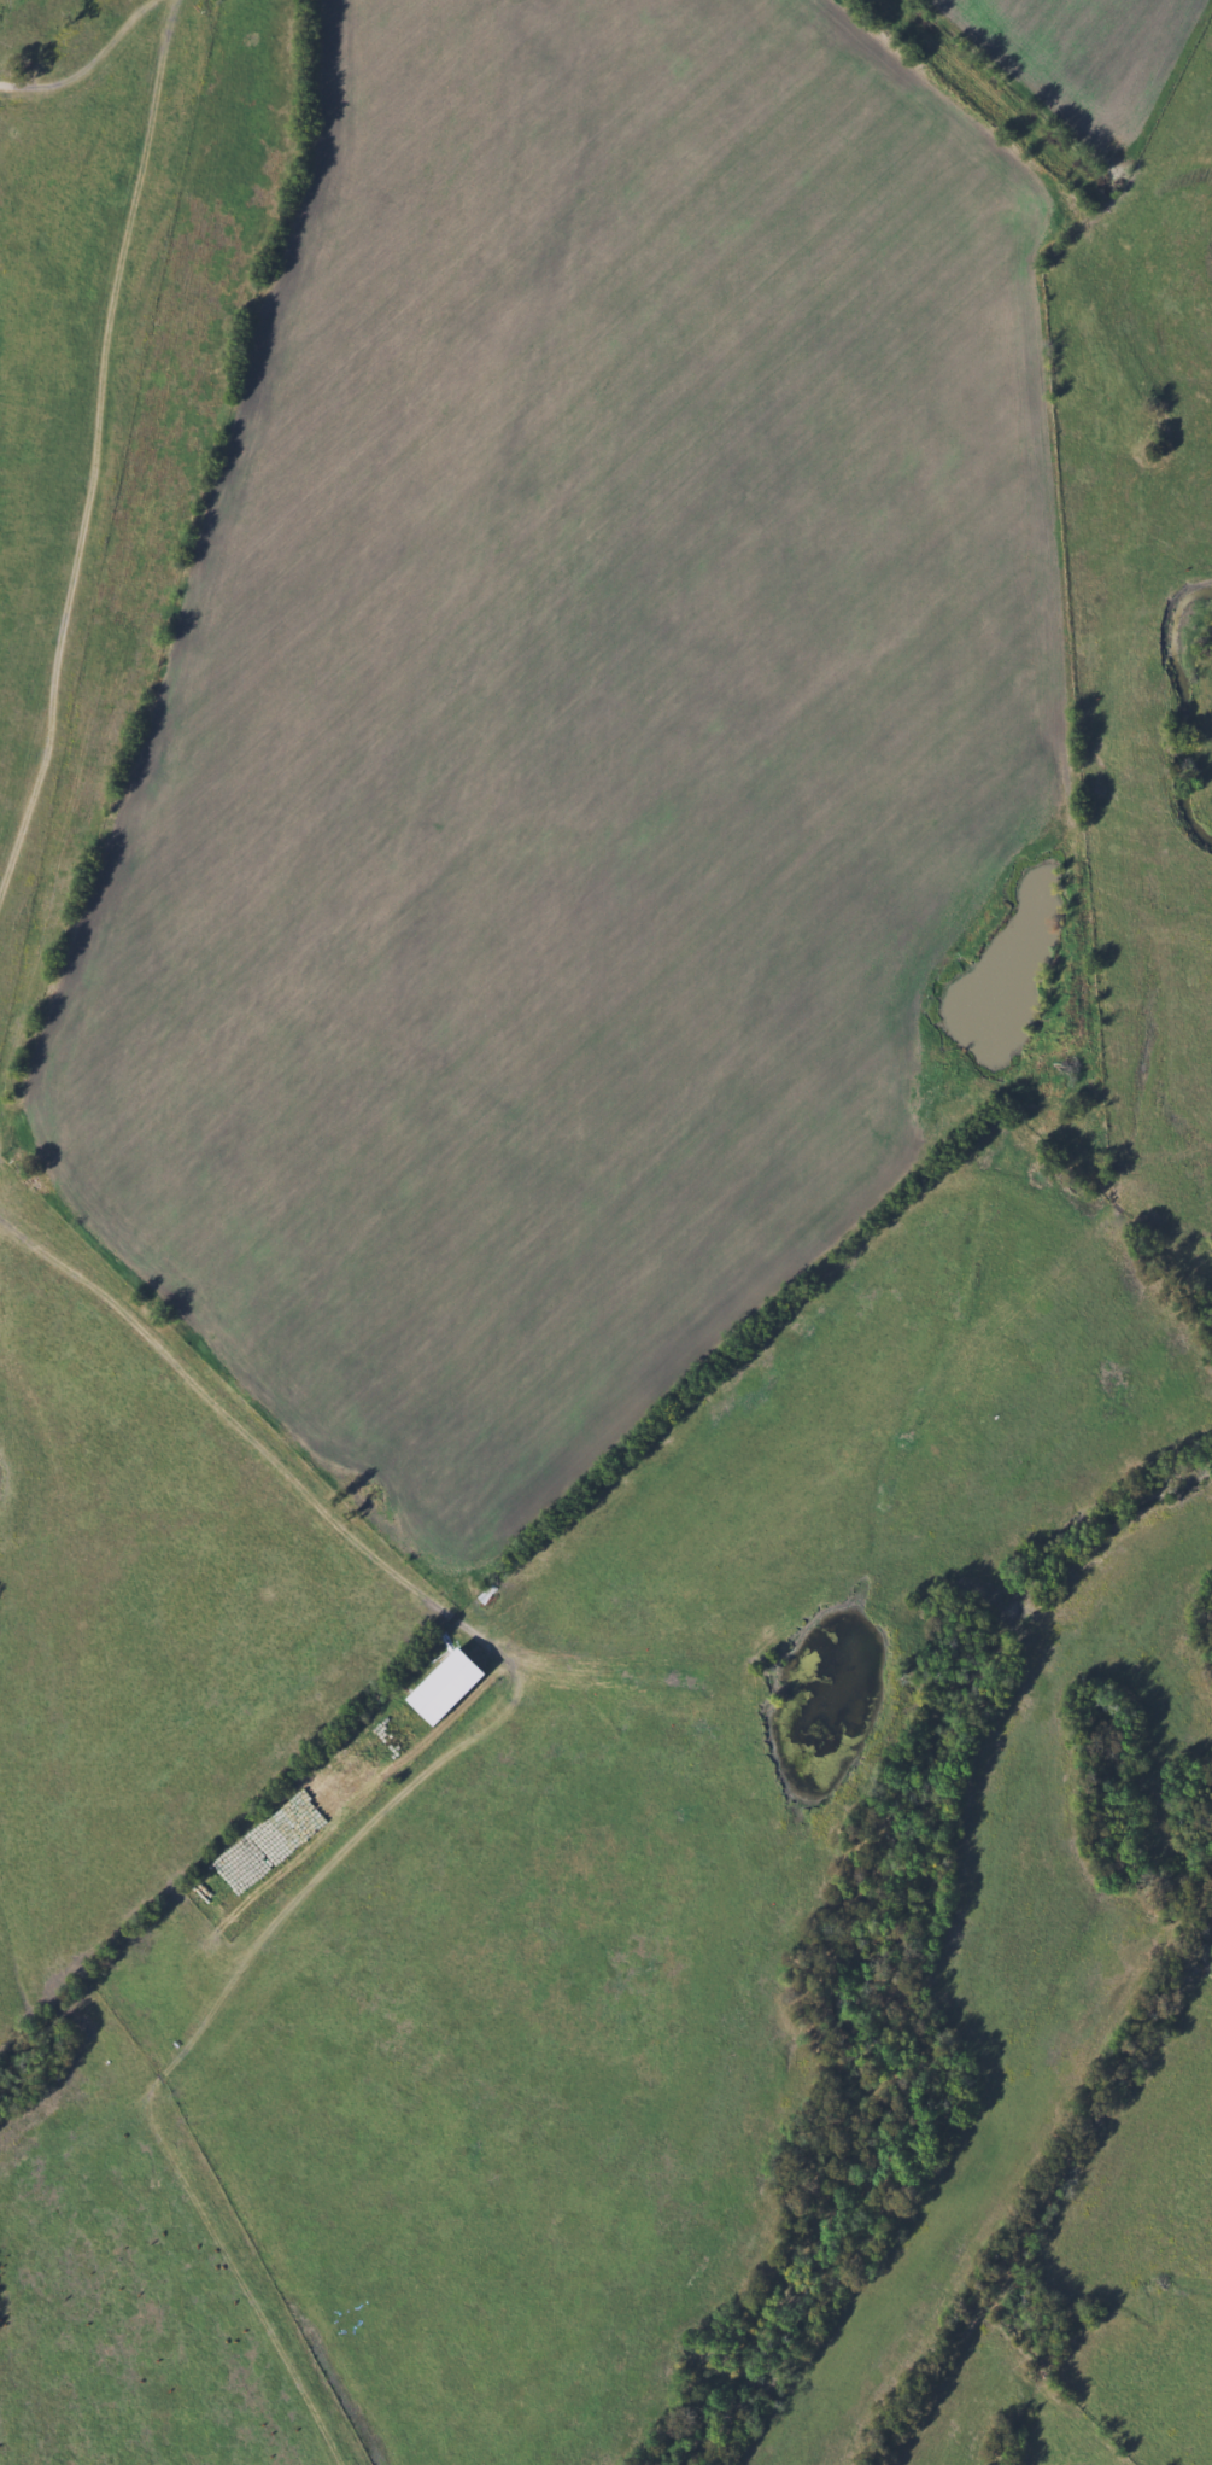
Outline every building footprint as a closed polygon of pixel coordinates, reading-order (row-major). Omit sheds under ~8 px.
[(493,1676),(439,1731),(412,1705),(467,1649),(493,1676)]
